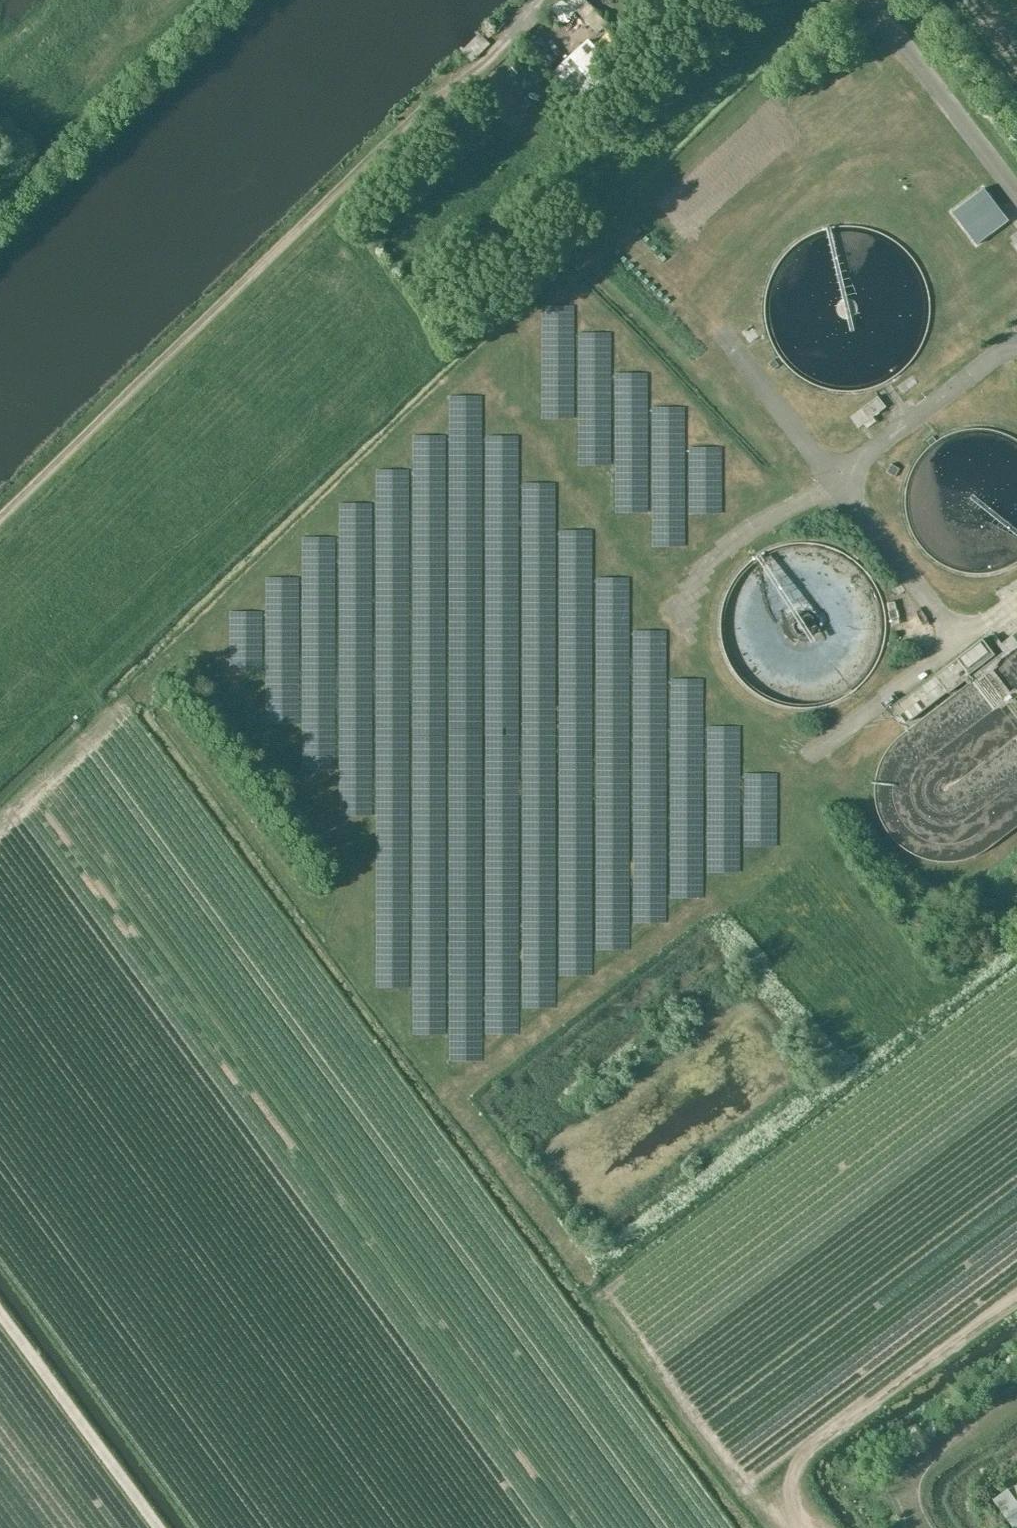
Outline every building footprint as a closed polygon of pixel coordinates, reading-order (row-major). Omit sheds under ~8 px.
[(590,78),(568,55),(550,72),(571,95),(590,78)] [(985,186),(952,210),(977,243),(1009,219),(985,186)] [(884,391),(861,404),(867,416),(891,404),(884,391)] [(981,638),(893,706),(899,714),(895,717),(898,722),(902,719),(906,722),(946,691),(947,693),(970,676),(968,673),(994,654),(981,638)] [(993,1502),(1012,1527),(1016,1527),(1016,1484),(993,1502)]
